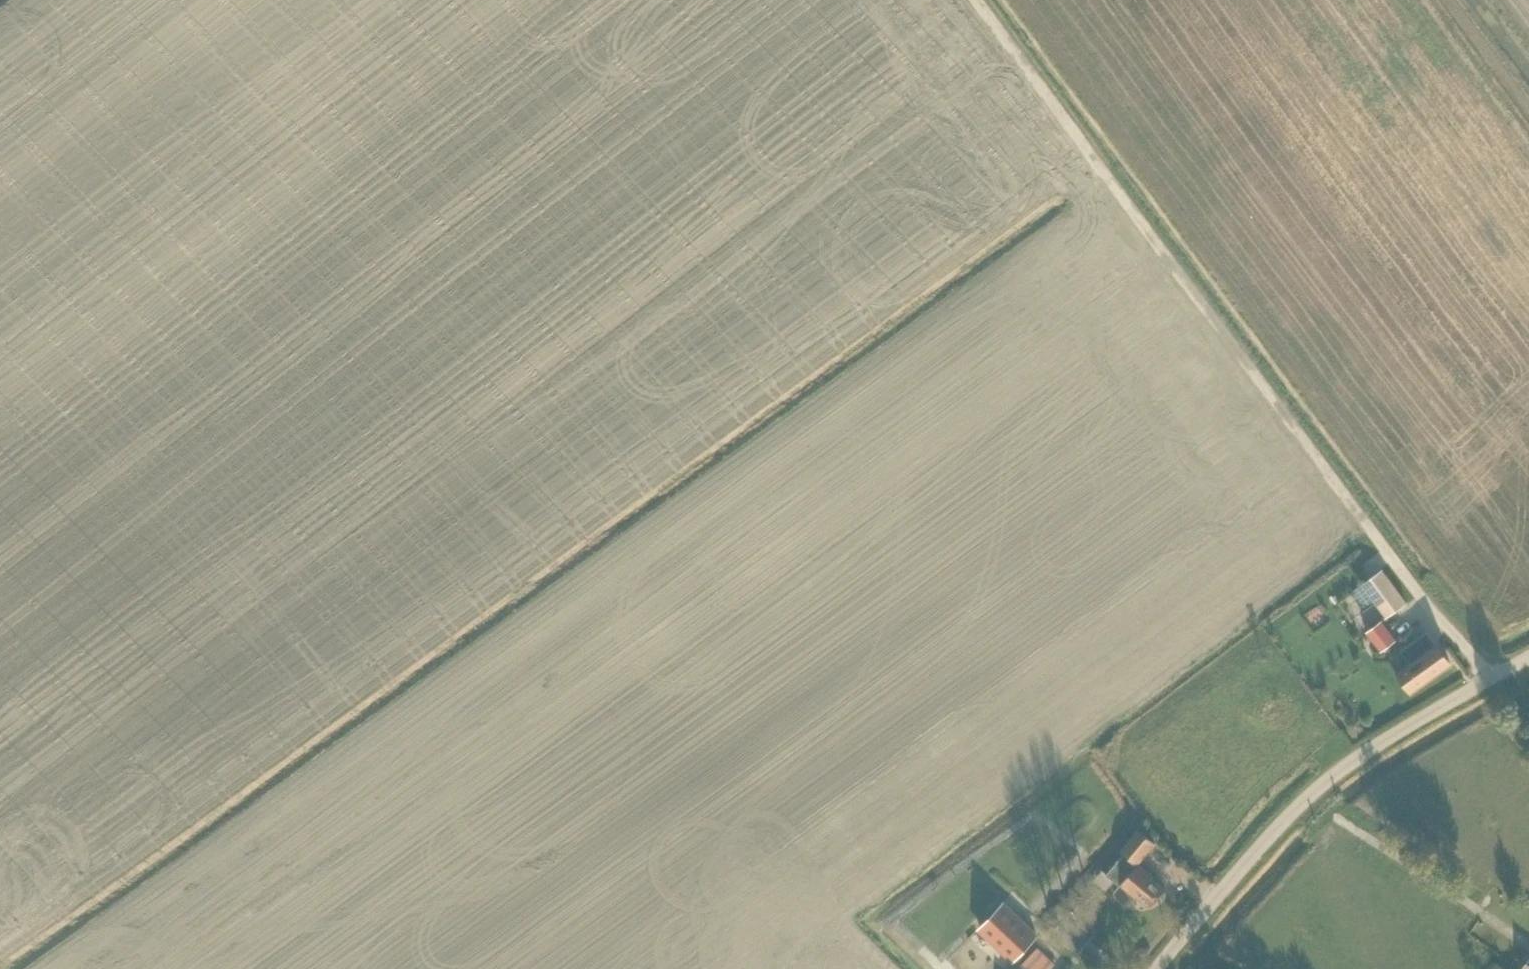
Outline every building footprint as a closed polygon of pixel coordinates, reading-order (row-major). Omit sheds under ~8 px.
[(1385,618),(1407,602),(1382,568),(1361,584),(1385,618)] [(1379,623),(1366,632),(1380,651),(1393,642),(1379,623)] [(1412,692),(1451,664),(1437,644),(1427,631),(1400,650),(1409,662),(1397,671),(1412,692)] [(1149,906),(1164,888),(1151,877),(1153,875),(1138,863),(1154,843),(1138,829),(1120,850),(1124,854),(1107,874),(1119,884),(1114,891),(1115,896),(1124,904),(1129,904),(1136,896),(1149,906)] [(980,926),(1015,959),(1037,936),(1002,903),(980,926)] [(1054,964),(1037,947),(1016,968),(1050,968),(1054,964)]
